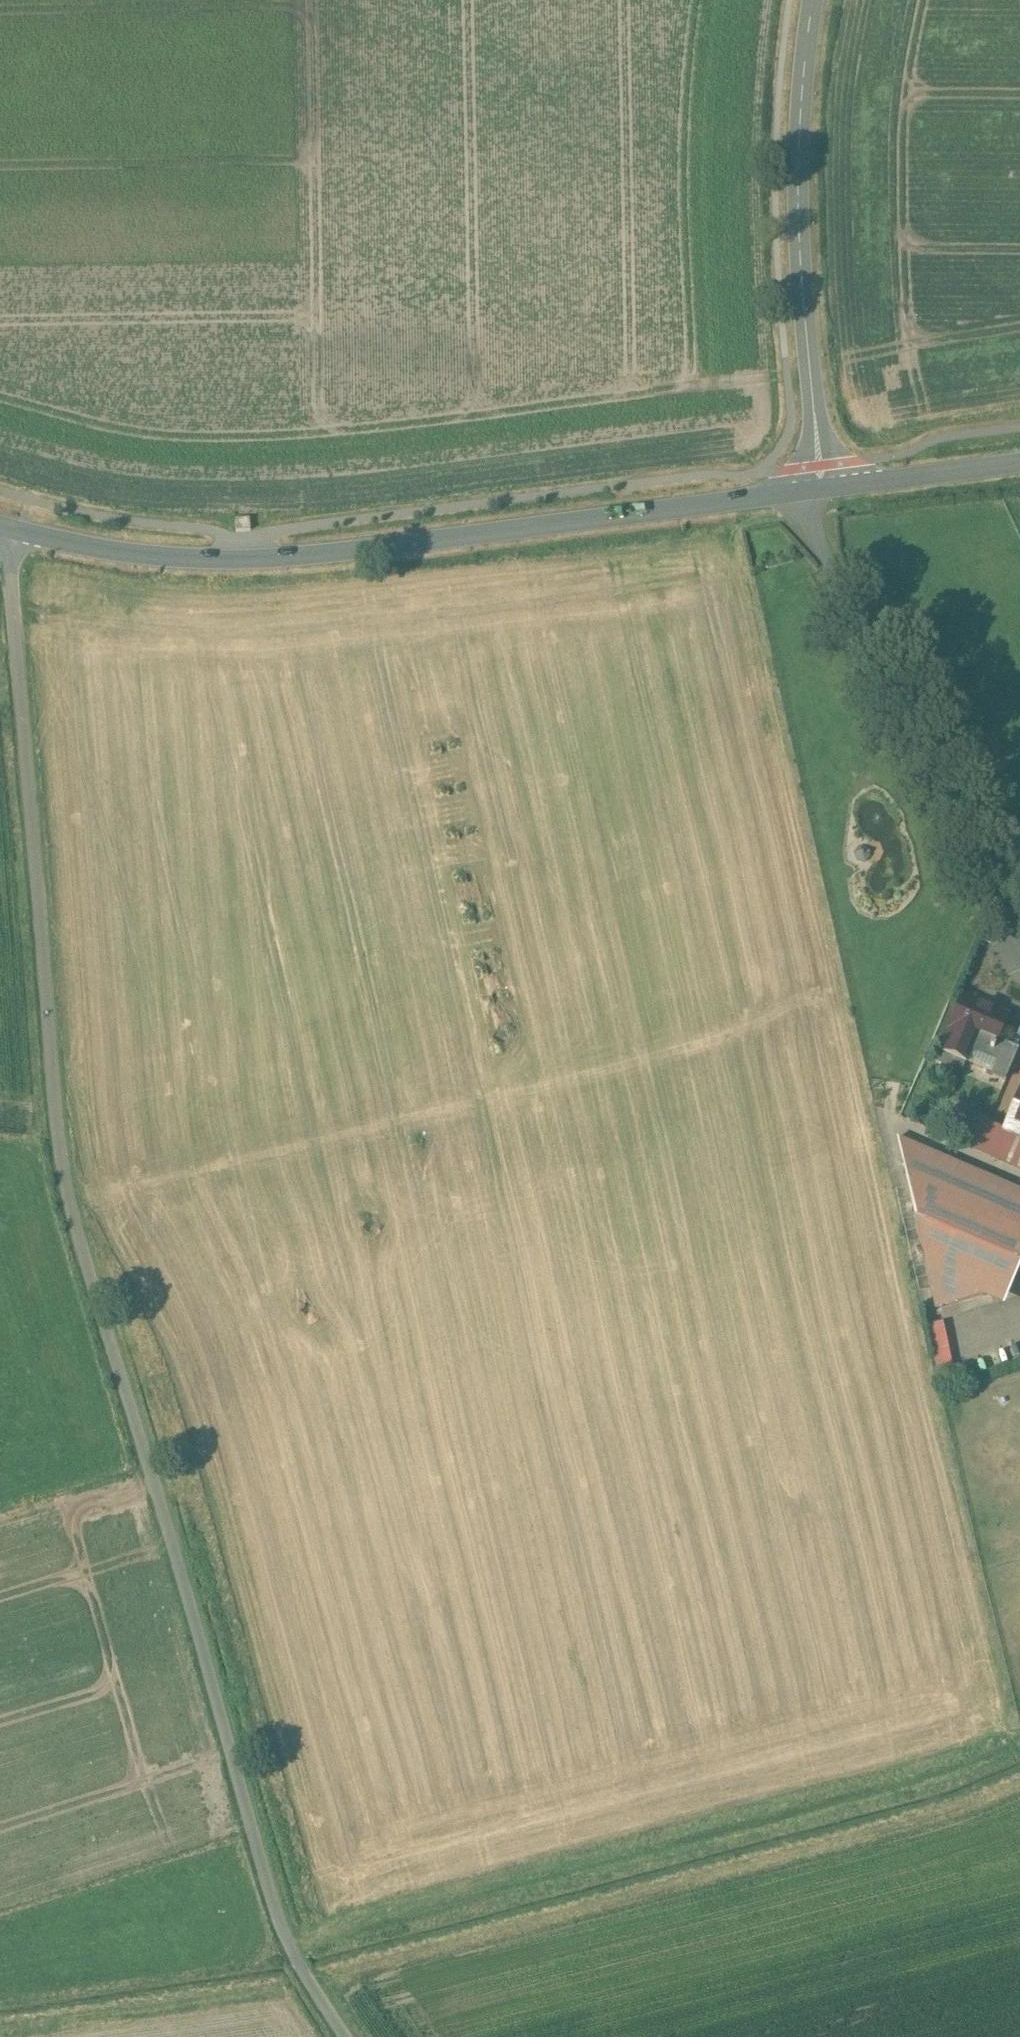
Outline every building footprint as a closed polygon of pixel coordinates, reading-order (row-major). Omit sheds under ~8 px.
[(1008,1019),(962,1000),(950,1028),(952,1028),(941,1054),(961,1063),(968,1048),(999,1062),(1006,1046),(998,1043),(1008,1019)] [(1018,1051),(1006,1046),(999,1062),(993,1076),(1005,1081),(1018,1051)] [(995,1159),(1019,1170),(1019,1101),(1007,1131),(995,1159)] [(995,1159),(1007,1131),(978,1119),(966,1147),(995,1159)] [(897,1139),(934,1310),(1011,1288),(1018,1273),(1019,1267),(1019,1192),(897,1139)] [(940,1373),(956,1371),(950,1321),(934,1323),(940,1373)]
